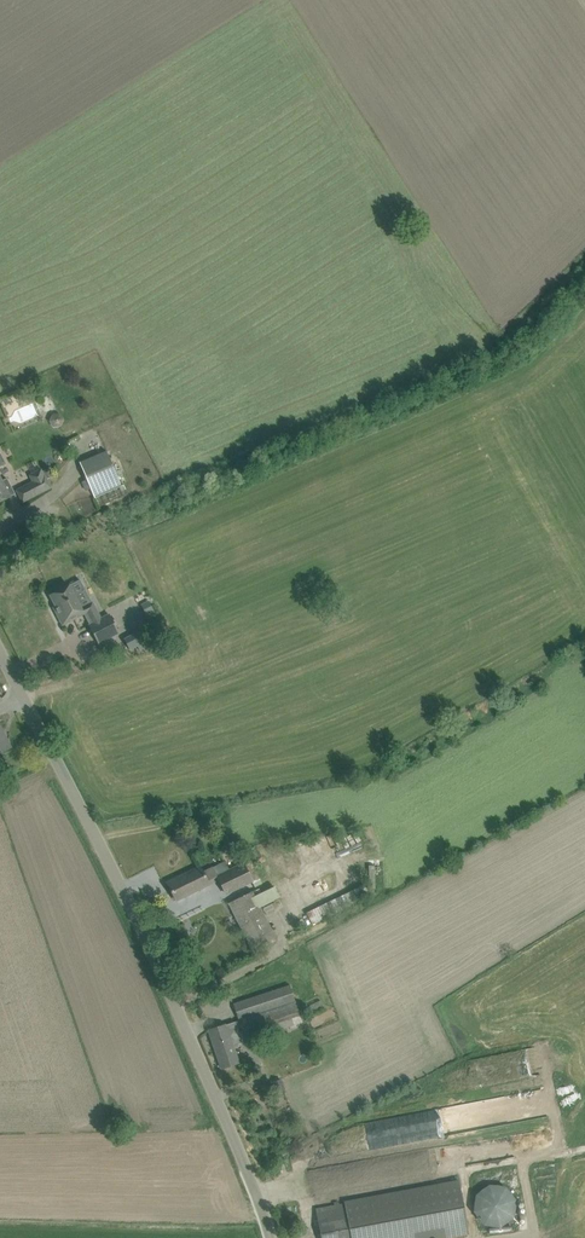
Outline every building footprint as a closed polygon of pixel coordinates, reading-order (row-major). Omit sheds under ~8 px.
[(59,414),(52,415),(49,421),(53,427),(60,426),(63,420),(59,414)] [(106,450),(79,462),(94,497),(122,486),(106,450)] [(23,501),(40,492),(51,487),(41,469),(28,476),(32,483),(17,491),(23,501)] [(10,497),(9,497),(15,494),(7,478),(1,481),(0,478),(0,502),(10,497)] [(119,633),(113,622),(109,614),(101,619),(92,602),(81,608),(69,585),(50,595),(56,606),(53,608),(63,625),(87,612),(93,623),(89,625),(98,643),(119,633)] [(134,596),(141,608),(154,601),(148,589),(134,596)] [(148,628),(124,640),(129,649),(137,646),(139,650),(155,642),(148,628)] [(11,747),(10,746),(8,748),(2,735),(4,734),(0,727),(0,753),(11,747)] [(256,865),(255,862),(253,858),(244,863),(229,870),(225,861),(212,867),(211,865),(202,870),(200,866),(167,883),(176,900),(208,883),(219,878),(226,893),(252,881),(265,874),(260,864),(256,865)] [(249,948),(274,937),(260,907),(278,898),(273,886),(252,895),(251,891),(227,901),(249,948)] [(311,921),(349,904),(344,895),(307,911),(311,921)] [(233,1045),(292,1025),(303,1022),(289,985),(279,988),(233,1004),(239,1020),(209,1030),(222,1068),(239,1063),(233,1045)] [(468,1234),(459,1179),(344,1201),(344,1203),(316,1209),(321,1237),(444,1237),(468,1234)] [(489,1185),(475,1195),(473,1212),(484,1225),(500,1227),(514,1217),(516,1200),(506,1187),(489,1185)]
